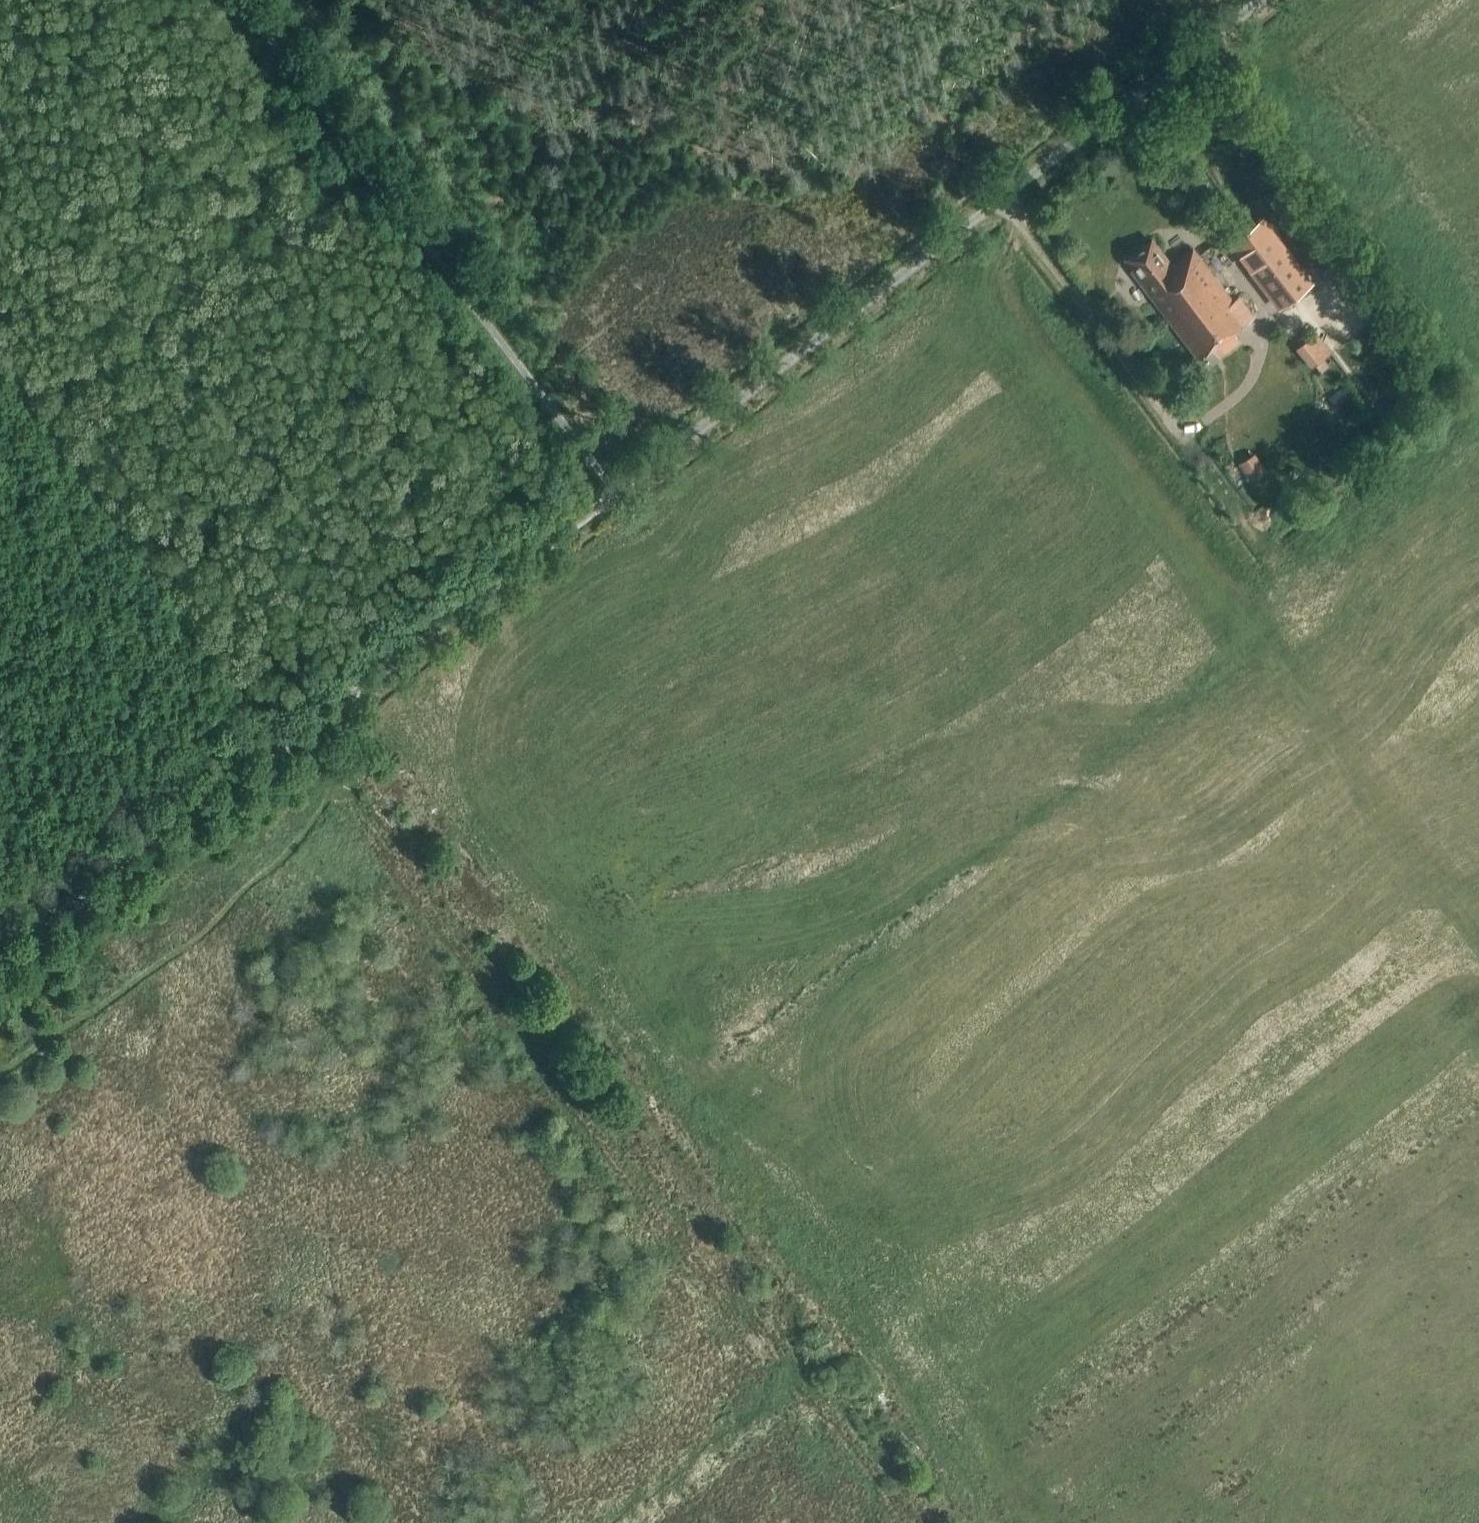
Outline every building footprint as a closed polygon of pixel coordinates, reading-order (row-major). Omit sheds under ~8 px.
[(1249,232),(1225,250),(1275,315),(1298,297),(1249,232)] [(1151,238),(1125,257),(1134,269),(1131,271),(1198,360),(1212,349),(1219,357),(1240,341),(1233,333),(1255,316),(1239,295),(1232,299),(1193,248),(1171,265),(1151,238)] [(1331,352),(1316,333),(1311,336),(1308,331),(1296,341),(1299,346),(1296,349),(1311,368),(1331,352)] [(1250,480),(1267,470),(1255,452),(1239,462),(1250,480)]
